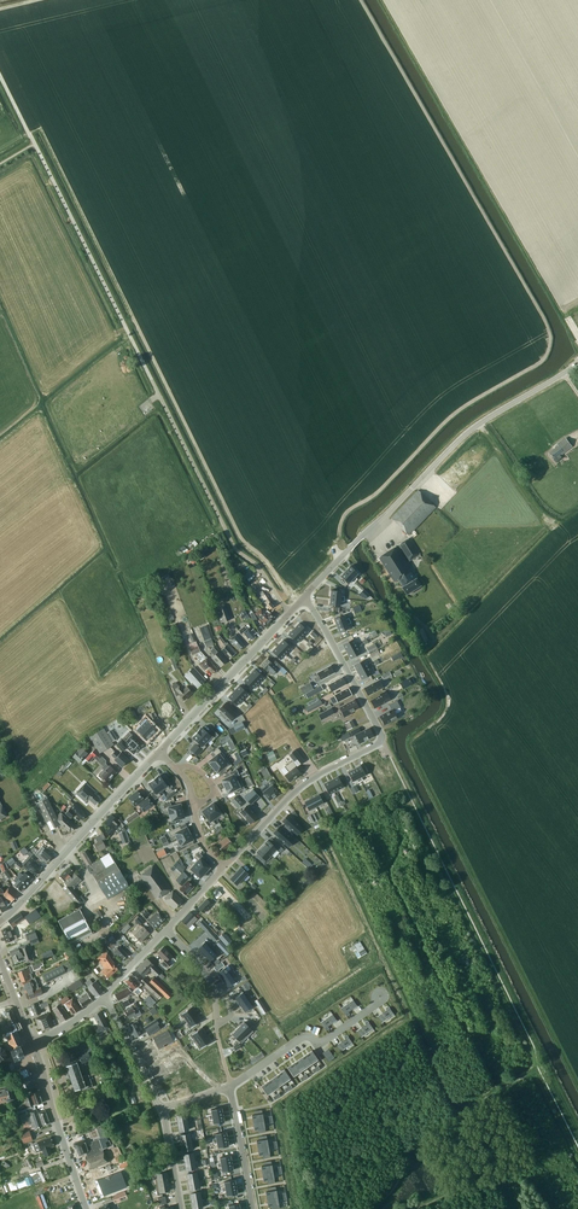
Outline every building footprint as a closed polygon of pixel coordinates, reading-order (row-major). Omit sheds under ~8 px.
[(573,447),(566,438),(557,444),(558,446),(549,453),(556,462),(562,458),(561,456),(573,447)] [(436,507),(419,490),(391,518),(409,535),(436,507)] [(420,554),(410,538),(379,557),(395,582),(399,579),(404,587),(403,587),(407,595),(422,586),(417,578),(416,579),(411,572),(414,571),(408,562),(420,554)] [(201,560),(206,557),(203,552),(208,549),(205,545),(195,552),(201,560)] [(350,566),(345,571),(356,581),(357,579),(355,577),(357,575),(358,573),(350,566)] [(244,579),(245,580),(254,574),(251,570),(242,576),(244,579)] [(345,571),(340,576),(348,584),(348,583),(351,581),(354,583),(356,581),(345,571)] [(171,579),(169,574),(158,579),(160,583),(167,580),(171,579)] [(360,594),(366,599),(369,595),(370,595),(364,589),(360,594)] [(331,590),(330,597),(344,599),(345,596),(341,596),(342,591),(331,590)] [(264,591),(258,595),(265,605),(264,606),(267,609),(269,607),(271,609),(274,605),(271,601),(264,591)] [(330,597),(329,605),(340,606),(341,601),(344,602),(344,599),(330,597)] [(352,607),(353,608),(355,613),(362,611),(359,605),(352,607)] [(231,620),(226,608),(226,606),(215,609),(220,623),(223,622),(231,620)] [(270,613),(269,613),(267,610),(265,612),(261,608),(256,614),(261,619),(259,621),(261,623),(265,627),(275,617),(270,613)] [(244,610),(239,613),(242,619),(245,617),(248,615),(244,610)] [(344,615),(334,619),(336,626),(350,620),(349,618),(346,619),(344,615)] [(350,620),(336,626),(339,633),(349,629),(348,624),(351,623),(350,620)] [(300,623),(294,629),(303,637),(308,631),(300,623)] [(204,641),(206,647),(214,645),(211,638),(207,626),(200,628),(205,641),(204,641)] [(250,627),(247,629),(245,626),(238,631),(241,634),(243,632),(249,639),(250,638),(252,640),(255,637),(254,635),(256,633),(253,629),(252,630),(250,627)] [(367,627),(359,631),(361,636),(369,631),(367,627)] [(429,640),(423,628),(416,631),(421,644),(429,640)] [(294,629),(288,635),(297,643),(303,637),(294,629)] [(230,659),(237,653),(228,643),(229,643),(221,633),(217,636),(226,646),(221,650),(230,659)] [(236,634),(230,639),(229,640),(234,646),(235,644),(240,650),(245,646),(236,634)] [(353,639),(343,645),(347,652),(357,646),(353,639)] [(283,640),(278,646),(286,654),(292,648),(283,640)] [(366,648),(369,653),(378,649),(375,643),(366,648)] [(317,667),(328,663),(321,644),(310,648),(317,667)] [(200,652),(198,645),(189,649),(192,655),(197,653),(200,652)] [(278,646),(272,652),(281,660),(286,654),(278,646)] [(357,646),(347,652),(351,659),(361,653),(357,646)] [(219,651),(218,652),(214,648),(210,651),(214,655),(212,657),(217,663),(217,662),(220,666),(227,660),(219,651)] [(370,654),(372,658),(380,653),(378,649),(370,654)] [(199,660),(201,662),(204,660),(206,658),(200,652),(197,653),(200,658),(199,658),(200,659),(199,660)] [(403,657),(400,652),(391,657),(393,661),(403,657)] [(207,668),(212,674),(217,670),(206,657),(206,658),(204,660),(201,662),(200,663),(206,669),(207,668)] [(275,660),(272,663),(267,658),(261,666),(267,672),(269,670),(273,674),(278,669),(279,670),(282,667),(275,660)] [(365,659),(354,665),(358,672),(369,667),(365,659)] [(321,680),(335,673),(331,665),(317,673),(319,676),(314,679),(316,682),(321,680)] [(192,682),(197,688),(206,680),(194,667),(184,676),(191,683),(192,682)] [(284,675),(287,671),(282,667),(279,670),(284,675)] [(369,667),(358,672),(362,680),(372,674),(369,667)] [(255,669),(249,675),(258,683),(264,677),(255,669)] [(382,676),(384,680),(392,676),(389,672),(382,676)] [(249,675),(244,681),(252,689),(258,683),(249,675)] [(342,677),(328,685),(332,692),(346,684),(342,677)] [(412,684),(409,678),(400,683),(403,689),(412,684)] [(375,682),(364,688),(368,695),(383,688),(379,681),(375,684),(375,682)] [(179,685),(179,686),(176,682),(172,686),(177,696),(179,694),(184,700),(193,692),(187,686),(183,690),(179,685)] [(300,687),(304,694),(313,689),(310,682),(300,687)] [(239,685),(234,691),(243,700),(248,694),(239,685)] [(321,685),(313,689),(316,694),(323,689),(321,685)] [(334,695),(338,702),(352,695),(348,688),(334,695)] [(234,691),(228,697),(237,706),(243,700),(234,691)] [(380,695),(371,701),(375,708),(390,700),(386,691),(380,694),(380,695)] [(308,706),(319,700),(318,697),(307,703),(308,706)] [(308,712),(323,704),(320,699),(305,708),(308,712)] [(345,717),(352,714),(351,712),(359,708),(354,699),(339,707),(343,715),(345,717)] [(391,710),(379,716),(384,725),(398,718),(394,711),(401,707),(397,701),(389,705),(391,710)] [(229,723),(236,714),(224,703),(219,709),(227,717),(225,720),(229,723)] [(332,708),(325,712),(328,716),(334,713),(332,708)] [(142,725),(152,735),(157,729),(145,718),(140,723),(142,725)] [(347,731),(349,729),(355,726),(352,720),(344,724),(347,731)] [(233,726),(236,732),(245,727),(242,722),(233,726)] [(147,740),(152,735),(142,725),(137,730),(147,740)] [(201,728),(197,732),(208,742),(210,740),(212,741),(218,735),(212,729),(208,733),(207,732),(202,727),(201,728)] [(359,727),(350,731),(352,736),(355,735),(359,743),(360,743),(360,744),(365,741),(374,737),(369,728),(361,732),(359,727)] [(89,737),(100,753),(114,744),(104,728),(89,737)] [(205,745),(208,742),(197,732),(193,736),(192,738),(197,742),(190,750),(197,756),(206,746),(205,745)] [(125,750),(127,748),(134,754),(143,745),(132,735),(125,742),(122,739),(117,744),(125,750)] [(86,751),(81,747),(81,746),(77,750),(78,751),(73,756),(79,762),(84,757),(88,753),(86,751)] [(212,767),(225,757),(218,748),(212,752),(215,756),(213,757),(208,761),(212,767)] [(90,753),(85,759),(87,761),(89,763),(94,757),(97,760),(101,755),(94,749),(90,753)] [(270,762),(277,759),(273,750),(266,753),(270,762)] [(289,772),(285,775),(290,782),(294,779),(297,777),(297,776),(301,773),(296,767),(304,761),(295,750),(288,755),(292,760),(284,766),(289,772)] [(121,752),(119,755),(115,751),(111,755),(115,758),(114,759),(122,767),(129,760),(121,752)] [(232,766),(225,757),(212,767),(217,773),(218,772),(224,767),(226,770),(232,766)] [(64,772),(72,763),(69,761),(61,770),(64,772)] [(109,766),(106,763),(104,766),(102,767),(103,768),(97,775),(102,780),(104,778),(107,781),(108,779),(109,780),(117,772),(110,765),(109,766)] [(360,765),(354,768),(360,781),(363,780),(361,777),(365,775),(360,765)] [(265,779),(271,775),(267,767),(261,771),(265,779)] [(354,768),(347,772),(352,782),(356,779),(358,783),(360,781),(354,768)] [(239,775),(236,769),(230,772),(231,775),(225,778),(222,780),(225,787),(237,781),(238,780),(236,777),(239,775)] [(158,776),(154,779),(162,790),(165,788),(167,791),(172,787),(168,781),(165,783),(160,775),(158,776)] [(382,778),(385,786),(392,784),(388,775),(382,778)] [(338,776),(331,780),(336,791),(344,787),(338,776)] [(253,785),(249,777),(245,780),(249,787),(253,785)] [(162,790),(154,779),(149,782),(150,783),(148,784),(154,791),(151,793),(155,799),(161,795),(158,792),(162,790)] [(326,782),(323,784),(329,795),(336,791),(331,780),(326,782)] [(238,784),(237,781),(225,787),(228,793),(234,790),(236,789),(238,792),(245,789),(242,783),(238,784)] [(43,793),(51,784),(48,782),(40,791),(43,793)] [(88,798),(95,805),(100,799),(98,798),(99,797),(94,793),(95,792),(86,783),(76,793),(85,802),(88,798)] [(280,793),(273,784),(267,789),(265,786),(261,790),(263,793),(269,801),(280,793)] [(359,791),(356,786),(351,789),(353,794),(359,791)] [(260,797),(253,789),(244,798),(251,805),(260,797)] [(147,797),(144,799),(138,790),(128,798),(135,807),(138,805),(143,812),(152,805),(147,797)] [(74,797),(69,792),(66,796),(71,801),(74,797)] [(318,794),(311,798),(316,807),(323,803),(318,794)] [(231,801),(238,808),(243,803),(236,796),(231,801)] [(60,812),(57,816),(48,798),(37,803),(50,830),(59,826),(61,825),(63,827),(63,828),(64,829),(65,829),(66,830),(66,829),(69,832),(71,830),(72,831),(75,827),(60,812)] [(316,807),(311,798),(305,802),(309,810),(316,807)] [(169,810),(170,814),(183,811),(181,804),(173,806),(172,802),(165,804),(166,810),(169,810)] [(78,816),(82,820),(87,815),(75,803),(71,807),(70,807),(65,812),(74,820),(78,816)] [(213,803),(208,807),(216,817),(219,815),(221,818),(226,814),(222,808),(219,810),(213,803)] [(257,817),(246,806),(242,810),(241,809),(237,813),(245,821),(247,819),(251,823),(257,817)] [(324,808),(328,815),(333,813),(329,806),(324,808)] [(216,817),(208,807),(202,811),(209,821),(213,826),(215,824),(213,821),(217,818),(216,817)] [(183,811),(170,814),(171,817),(167,818),(168,825),(176,823),(175,820),(184,818),(183,811)] [(112,814),(104,823),(110,828),(106,832),(110,836),(114,832),(120,825),(115,821),(117,819),(112,814)] [(300,825),(288,814),(282,821),(286,824),(284,826),(290,832),(292,830),(294,832),(300,825)] [(317,820),(314,814),(307,817),(310,824),(312,823),(317,820)] [(224,829),(221,825),(214,830),(217,833),(224,829)] [(179,826),(169,832),(171,836),(175,834),(178,839),(190,833),(186,827),(181,830),(179,826)] [(288,834),(290,832),(284,826),(282,829),(279,826),(273,833),(285,844),(291,837),(288,834)] [(119,833),(123,844),(129,842),(125,831),(124,831),(119,833)] [(98,843),(94,845),(98,852),(108,846),(104,840),(106,839),(103,833),(95,837),(98,843)] [(181,845),(176,847),(178,851),(189,846),(188,842),(192,840),(193,840),(190,833),(178,839),(181,845)] [(214,837),(218,842),(223,837),(220,833),(214,837)] [(216,844),(222,851),(232,843),(227,836),(216,844)] [(268,840),(262,846),(272,855),(277,849),(280,852),(281,852),(283,849),(272,839),(270,842),(269,841),(268,840)] [(44,848),(44,849),(42,847),(38,852),(36,851),(37,850),(34,846),(30,851),(34,855),(35,855),(42,860),(43,859),(47,862),(52,856),(44,848)] [(258,854),(256,857),(263,864),(272,855),(262,846),(257,852),(258,853),(258,854)] [(90,865),(90,864),(89,863),(94,860),(87,849),(80,853),(84,859),(80,861),(84,867),(85,866),(86,867),(90,865)] [(163,849),(156,853),(159,858),(166,855),(163,849)] [(29,856),(26,859),(21,864),(28,870),(29,869),(35,875),(41,868),(39,866),(40,865),(36,861),(38,859),(34,855),(30,851),(27,854),(29,856)] [(199,852),(194,857),(197,860),(194,863),(205,872),(210,867),(202,860),(204,857),(199,852)] [(92,874),(93,876),(114,863),(109,854),(95,862),(95,861),(90,864),(90,865),(86,867),(91,874),(92,874)] [(12,857),(6,861),(10,866),(16,862),(12,857)] [(180,858),(170,869),(173,872),(174,871),(180,866),(183,863),(180,858)] [(115,862),(114,863),(93,876),(106,896),(108,894),(110,897),(129,888),(126,880),(115,862)] [(193,862),(186,870),(191,875),(194,872),(200,878),(205,872),(194,863),(193,862)] [(161,896),(162,897),(172,889),(154,865),(139,876),(157,900),(161,896)] [(78,891),(76,892),(74,889),(76,888),(75,886),(81,880),(70,867),(60,876),(64,881),(64,882),(66,885),(63,888),(78,907),(86,901),(81,896),(82,895),(78,891)] [(240,867),(235,873),(242,879),(247,874),(240,867)] [(2,874),(6,880),(11,877),(7,871),(2,874)] [(179,875),(175,880),(182,886),(179,889),(185,895),(194,886),(189,882),(192,879),(188,875),(187,875),(183,871),(179,875)] [(17,876),(26,885),(32,879),(25,872),(23,875),(20,872),(17,876)] [(242,879),(235,873),(230,878),(237,885),(242,879)] [(21,891),(26,885),(17,876),(13,880),(16,883),(14,885),(21,891)] [(9,887),(4,893),(2,894),(11,902),(18,895),(9,887)] [(277,890),(273,894),(277,898),(281,894),(277,890)] [(164,899),(174,909),(183,900),(172,891),(164,899)] [(206,899),(198,908),(204,912),(212,903),(206,899)] [(58,920),(71,945),(95,933),(93,929),(90,929),(79,909),(58,920)] [(11,926),(2,930),(6,942),(17,938),(13,927),(22,920),(24,918),(20,912),(19,912),(8,921),(11,926)] [(148,921),(154,928),(164,919),(157,912),(148,921)] [(181,920),(189,928),(197,919),(190,912),(181,920)] [(135,920),(140,925),(144,922),(139,916),(135,920)] [(202,919),(198,924),(204,931),(209,926),(202,919)] [(142,926),(132,935),(139,943),(149,934),(142,926)] [(214,929),(212,930),(210,928),(206,932),(214,941),(219,937),(215,933),(216,931),(214,929)] [(39,943),(35,933),(28,935),(32,945),(39,943)] [(232,941),(226,934),(226,935),(224,933),(219,937),(226,946),(227,945),(227,946),(228,946),(229,946),(230,945),(231,944),(230,943),(230,942),(232,941)] [(108,939),(111,943),(116,940),(113,935),(108,939)] [(123,946),(129,952),(138,943),(132,937),(123,946)] [(220,940),(216,944),(222,949),(225,946),(220,940)] [(360,941),(351,947),(358,958),(367,953),(360,941)] [(205,942),(198,948),(203,955),(213,946),(211,943),(208,945),(205,942)] [(23,954),(31,951),(29,944),(27,945),(18,948),(10,951),(11,956),(17,954),(17,955),(23,953),(23,954)] [(118,953),(122,959),(127,955),(120,946),(113,952),(116,955),(118,953)] [(213,946),(203,955),(209,961),(219,952),(213,946)] [(161,963),(166,968),(171,963),(168,960),(172,956),(163,947),(157,953),(164,960),(161,963)] [(51,949),(42,954),(44,959),(47,958),(54,955),(51,949)] [(17,954),(11,956),(12,957),(13,957),(15,963),(25,959),(26,962),(34,960),(31,951),(23,954),(23,953),(17,955),(17,954)] [(102,971),(108,978),(118,969),(113,963),(114,963),(106,952),(98,958),(105,968),(102,971)] [(150,970),(156,976),(160,972),(147,959),(136,969),(143,976),(150,970)] [(43,974),(47,982),(66,973),(66,972),(72,969),(69,962),(43,974)] [(222,962),(214,968),(216,971),(225,966),(222,962)] [(39,963),(32,966),(34,971),(41,968),(41,967),(39,963)] [(21,982),(32,978),(31,974),(32,973),(30,967),(18,972),(22,982),(21,982)] [(225,967),(217,973),(222,980),(233,972),(231,969),(228,971),(225,967)] [(233,972),(222,980),(227,987),(235,981),(232,977),(235,975),(233,972)] [(131,976),(125,981),(129,984),(128,985),(138,995),(142,990),(137,985),(139,984),(131,976)] [(144,977),(139,983),(147,991),(157,1001),(163,995),(168,999),(173,994),(171,993),(173,992),(167,987),(166,988),(154,977),(150,982),(144,977)] [(32,978),(21,982),(28,999),(43,994),(41,987),(38,988),(35,978),(32,978)] [(66,987),(70,993),(83,985),(79,979),(66,987)] [(93,983),(90,979),(85,983),(95,998),(103,992),(100,987),(101,986),(96,981),(93,983)] [(118,1001),(133,993),(128,987),(114,994),(118,1001)] [(77,999),(83,1007),(92,1001),(87,992),(77,999)] [(243,992),(235,998),(240,1005),(251,997),(248,994),(245,996),(243,992)] [(72,998),(70,1000),(67,995),(59,1000),(62,1005),(64,1004),(68,1011),(70,1010),(72,1014),(79,1009),(72,998)] [(150,996),(145,1002),(149,1006),(154,1001),(150,996)] [(251,997),(240,1005),(245,1012),(252,1007),(250,1003),(253,1000),(251,997)] [(346,1014),(349,1012),(358,1006),(354,1000),(341,1008),(346,1014)] [(47,1001),(42,1003),(39,1004),(38,1002),(30,1005),(31,1009),(32,1009),(34,1016),(41,1013),(39,1009),(48,1006),(47,1001)] [(130,1017),(130,1018),(136,1015),(135,1014),(136,1013),(135,1010),(139,1008),(136,1002),(132,1004),(132,1006),(124,1010),(126,1015),(124,1016),(126,1019),(130,1017)] [(61,1006),(53,1011),(60,1022),(68,1017),(61,1006)] [(14,1024),(16,1023),(11,1009),(5,1011),(3,1007),(0,1008),(0,1024),(8,1021),(9,1025),(14,1024)] [(192,1007),(180,1015),(182,1018),(184,1017),(186,1021),(196,1013),(192,1007)] [(155,1008),(150,1011),(153,1016),(158,1012),(155,1008)] [(394,1014),(390,1008),(378,1016),(382,1022),(394,1014)] [(110,1030),(109,1028),(100,1011),(93,1015),(98,1024),(93,1026),(97,1034),(106,1029),(107,1032),(110,1030)] [(196,1013),(186,1021),(189,1024),(187,1025),(190,1028),(201,1020),(196,1013)] [(42,1028),(42,1030),(54,1025),(49,1014),(36,1019),(39,1028),(42,1028)] [(325,1029),(328,1027),(337,1020),(333,1014),(321,1022),(325,1029)] [(144,1028),(149,1036),(160,1028),(158,1024),(159,1023),(156,1019),(144,1028)] [(129,1025),(135,1037),(144,1033),(138,1021),(129,1025)] [(244,1022),(238,1028),(248,1037),(254,1031),(244,1022)] [(374,1028),(369,1022),(366,1024),(357,1031),(362,1037),(374,1028)] [(10,1050),(20,1046),(22,1045),(15,1030),(16,1029),(14,1024),(9,1025),(4,1028),(0,1029),(0,1040),(1,1041),(4,1043),(5,1043),(9,1050),(10,1050)] [(202,1027),(190,1035),(192,1039),(194,1038),(196,1041),(206,1034),(202,1027)] [(238,1028),(232,1034),(241,1044),(248,1037),(238,1028)] [(153,1038),(155,1042),(148,1046),(147,1044),(140,1048),(146,1059),(157,1053),(154,1048),(157,1046),(159,1049),(164,1046),(163,1044),(167,1042),(168,1044),(174,1042),(167,1030),(153,1038)] [(206,1034),(196,1041),(199,1045),(197,1046),(200,1049),(211,1041),(206,1034)] [(353,1043),(349,1037),(337,1045),(341,1051),(353,1043)] [(20,1046),(10,1050),(15,1060),(24,1056),(20,1046)] [(81,1063),(82,1063),(91,1059),(90,1057),(94,1055),(90,1047),(84,1050),(86,1053),(78,1056),(80,1059),(81,1063)] [(331,1052),(329,1049),(323,1053),(329,1062),(335,1058),(333,1055),(331,1052)] [(312,1050),(306,1055),(313,1064),(319,1059),(312,1050)] [(181,1055),(178,1051),(168,1056),(170,1061),(181,1055)] [(262,1053),(255,1057),(258,1061),(265,1056),(262,1053)] [(307,1068),(313,1064),(306,1055),(300,1059),(307,1068)] [(184,1061),(182,1057),(170,1063),(172,1067),(184,1061)] [(82,1064),(82,1063),(81,1063),(80,1059),(76,1061),(77,1062),(66,1066),(68,1073),(67,1073),(69,1078),(70,1078),(74,1090),(85,1087),(86,1089),(93,1087),(89,1075),(82,1077),(78,1066),(82,1064)] [(301,1072),(307,1068),(300,1059),(294,1063),(301,1072)] [(295,1076),(301,1072),(294,1063),(288,1067),(295,1076)] [(157,1069),(152,1072),(156,1079),(168,1072),(164,1064),(156,1068),(157,1069)] [(285,1069),(279,1073),(285,1083),(291,1078),(285,1069)] [(279,1087),(285,1083),(279,1073),(273,1078),(279,1087)] [(273,1091),(279,1087),(273,1078),(267,1082),(273,1091)] [(267,1095),(273,1091),(267,1082),(261,1086),(267,1095)] [(13,1099),(10,1087),(3,1089),(4,1089),(0,1090),(0,1102),(13,1099)] [(26,1105),(16,1108),(18,1114),(35,1108),(34,1105),(42,1103),(39,1091),(23,1096),(26,1105)] [(94,1099),(96,1105),(108,1100),(106,1094),(94,1099)] [(212,1114),(208,1114),(209,1117),(224,1114),(223,1107),(211,1109),(212,1114)] [(26,1113),(20,1115),(22,1122),(27,1120),(29,1125),(30,1124),(32,1128),(35,1127),(35,1129),(43,1127),(42,1126),(50,1123),(45,1110),(38,1113),(37,1109),(29,1112),(28,1111),(25,1112),(26,1113)] [(255,1115),(252,1115),(253,1123),(264,1121),(262,1110),(254,1111),(255,1115)] [(176,1116),(178,1123),(187,1122),(186,1114),(176,1116)] [(224,1114),(209,1117),(209,1120),(213,1119),(214,1124),(225,1121),(224,1114)] [(264,1121),(253,1123),(254,1130),(258,1129),(258,1133),(266,1131),(264,1121)] [(189,1129),(187,1122),(178,1123),(179,1131),(189,1129)] [(33,1140),(29,1131),(20,1134),(23,1143),(33,1140)] [(217,1138),(213,1139),(213,1141),(228,1138),(227,1131),(216,1133),(217,1138)] [(180,1135),(181,1143),(191,1141),(189,1134),(180,1135)] [(260,1140),(256,1141),(258,1148),(269,1146),(267,1135),(259,1137),(260,1140)] [(54,1146),(51,1137),(37,1142),(40,1151),(42,1150),(45,1157),(52,1154),(50,1148),(54,1146)] [(228,1138),(213,1141),(214,1144),(217,1143),(218,1148),(230,1146),(228,1138)] [(85,1158),(90,1169),(107,1162),(98,1139),(91,1142),(92,1144),(88,1146),(85,1140),(74,1144),(79,1156),(86,1153),(88,1157),(85,1158)] [(192,1149),(191,1141),(181,1143),(183,1151),(192,1149)] [(269,1146),(258,1148),(259,1155),(262,1155),(263,1158),(270,1157),(269,1146)] [(183,1155),(185,1162),(194,1161),(193,1153),(183,1155)] [(221,1162),(217,1163),(218,1165),(232,1162),(231,1155),(220,1157),(221,1162)] [(196,1168),(194,1161),(185,1162),(186,1170),(196,1168)] [(264,1166),(261,1166),(262,1174),(273,1172),(271,1161),(264,1162),(264,1166)] [(232,1162),(218,1165),(218,1168),(222,1167),(223,1171),(234,1170),(232,1162)] [(108,1172),(117,1169),(116,1163),(106,1166),(108,1172)] [(121,1171),(96,1181),(103,1196),(127,1187),(121,1171)] [(156,1184),(168,1182),(166,1173),(159,1174),(158,1171),(154,1172),(156,1184)] [(37,1172),(31,1176),(34,1181),(35,1183),(36,1183),(42,1180),(40,1177),(37,1172)] [(273,1172),(262,1174),(263,1181),(267,1180),(268,1184),(275,1183),(273,1172)] [(187,1174),(188,1182),(198,1180),(196,1173),(187,1174)] [(28,1177),(15,1181),(10,1183),(13,1190),(13,1191),(23,1187),(31,1184),(28,1177)] [(225,1186),(221,1187),(222,1189),(237,1186),(235,1179),(224,1181),(225,1186)] [(50,1199),(70,1193),(69,1191),(73,1190),(70,1180),(46,1187),(50,1199)] [(199,1188),(198,1180),(188,1182),(190,1190),(199,1188)] [(168,1182),(156,1184),(158,1195),(163,1194),(162,1191),(169,1190),(168,1182)] [(237,1186),(222,1189),(222,1192),(226,1191),(227,1196),(238,1193),(237,1186)] [(269,1191),(265,1192),(267,1199),(278,1197),(276,1187),(268,1188),(269,1191)] [(105,1204),(126,1195),(125,1191),(114,1195),(115,1196),(111,1198),(110,1197),(104,1200),(105,1204)] [(190,1194),(192,1201),(201,1200),(200,1192),(190,1194)] [(267,1199),(268,1206),(272,1206),(272,1208),(275,1208),(280,1208),(278,1197),(267,1199)] [(201,1200),(192,1201),(193,1208),(194,1208),(203,1207),(201,1200)]
